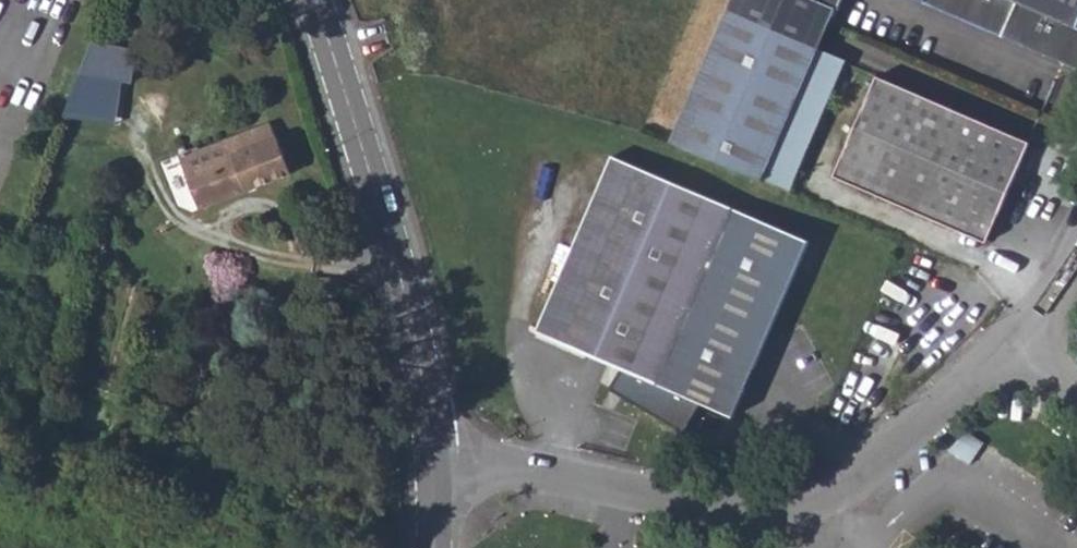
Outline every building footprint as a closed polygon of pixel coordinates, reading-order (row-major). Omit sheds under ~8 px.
[(670,140),(758,178),(836,0),(730,0),(670,140)] [(1076,60),(1076,0),(936,0),(1076,60)] [(68,116),(120,126),(137,50),(94,40),(68,116)] [(844,172),(996,236),(1040,139),(887,74),(844,172)] [(192,171),(202,196),(207,205),(297,174),(277,124),(187,155),(192,171)] [(619,158),(541,331),(624,370),(612,390),(686,435),(704,407),(736,421),(814,248),(736,212),(619,158)] [(192,171),(182,175),(191,199),(202,196),(192,171)] [(745,451),(747,458),(761,456),(759,449),(745,451)]
